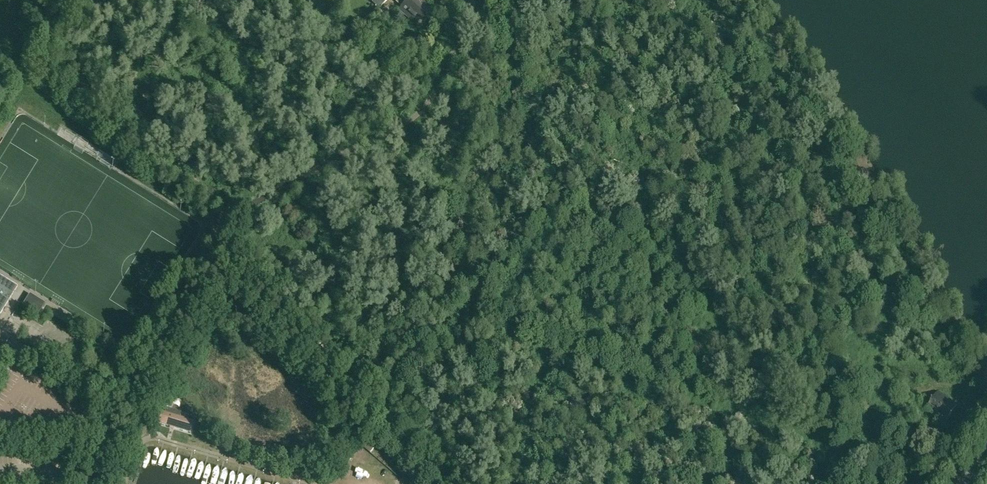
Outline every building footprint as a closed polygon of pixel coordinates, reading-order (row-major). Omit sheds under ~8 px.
[(421,3),(423,1),(423,0),(394,0),(397,3),(399,1),(403,5),(401,7),(421,26),(432,13),(421,3)] [(336,9),(337,7),(332,3),(330,4),(328,7),(333,12),(336,9)] [(4,308),(18,286),(0,275),(0,315),(4,308)] [(45,304),(30,294),(23,304),(39,314),(45,304)] [(938,392),(926,410),(945,423),(957,405),(938,392)] [(162,395),(158,405),(172,409),(175,399),(162,395)] [(165,413),(161,412),(158,423),(190,432),(193,421),(179,417),(181,413),(166,408),(165,413)]
